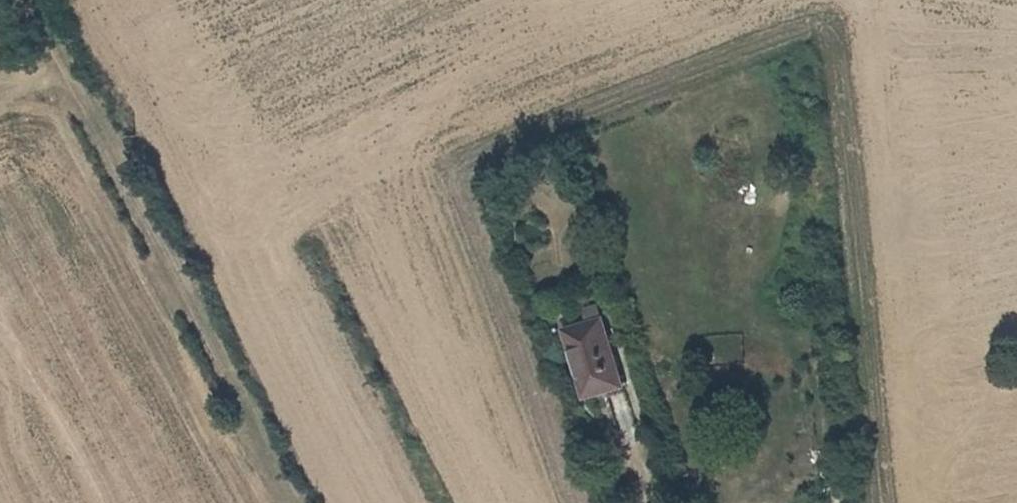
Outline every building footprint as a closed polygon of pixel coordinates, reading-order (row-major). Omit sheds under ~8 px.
[(588,281),(556,291),(572,362),(609,354),(588,281)]
